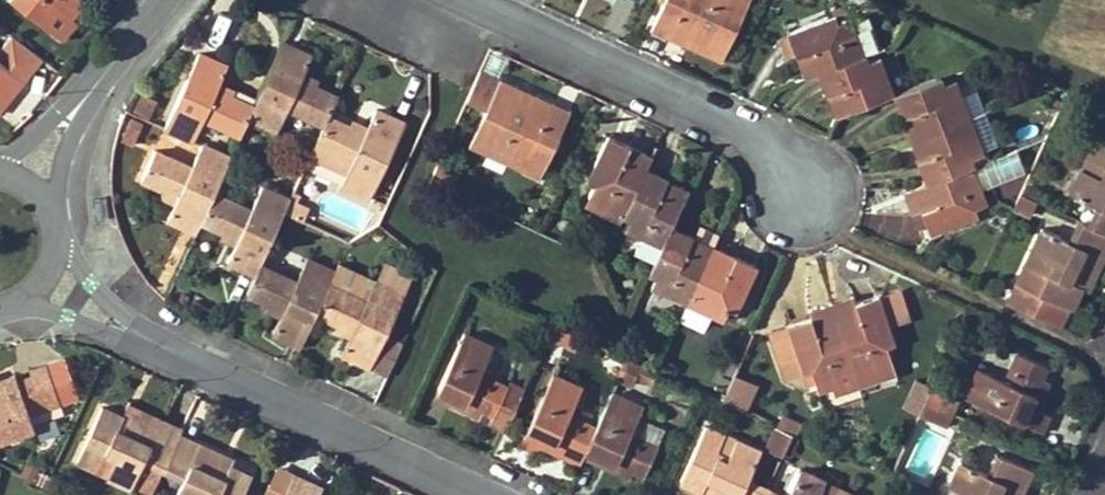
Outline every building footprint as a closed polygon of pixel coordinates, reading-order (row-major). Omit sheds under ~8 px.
[(56,33),(71,15),(83,0),(14,0),(56,33)] [(652,26),(684,42),(683,43),(721,61),(748,0),(664,0),(652,26)] [(787,31),(801,69),(809,66),(812,74),(819,71),(864,54),(851,19),(850,16),(836,20),(833,14),(787,31)] [(77,19),(71,15),(56,33),(63,38),(77,19)] [(300,78),(303,72),(311,53),(283,40),(254,105),(248,118),(277,130),(287,108),(323,124),(327,115),(337,95),(314,85),(300,78)] [(248,118),(254,105),(230,93),(217,87),(220,81),(228,64),(200,51),(165,127),(193,140),(204,118),(240,135),(248,118)] [(864,54),(819,71),(832,108),(840,105),(842,112),(892,93),(894,92),(882,59),(881,56),(866,61),(864,54)] [(25,78),(0,59),(0,93),(2,91),(10,97),(25,78)] [(812,74),(809,66),(801,69),(804,77),(812,74)] [(314,85),(317,78),(303,72),(300,78),(314,85)] [(970,114),(957,80),(956,78),(943,83),(940,75),(894,92),(892,93),(907,131),(913,128),(916,135),(970,114)] [(500,79),(497,85),(535,103),(537,98),(538,96),(500,79)] [(217,87),(230,93),(233,87),(220,81),(217,87)] [(473,137),(512,156),(509,161),(539,175),(568,112),(537,98),(535,103),(497,85),(473,137)] [(2,91),(0,93),(0,110),(10,97),(2,91)] [(842,112),(840,105),(832,108),(835,115),(842,112)] [(364,132),(351,126),(327,115),(323,124),(304,166),(369,196),(404,121),(375,108),(368,125),(364,132)] [(916,135),(917,141),(911,143),(926,183),(973,164),(971,157),(984,152),(982,148),(970,114),(916,135)] [(142,122),(132,117),(121,139),(131,144),(142,122)] [(368,125),(354,119),(351,126),(364,132),(368,125)] [(916,135),(913,128),(907,131),(909,138),(916,135)] [(595,181),(589,193),(625,210),(645,166),(648,161),(642,158),(645,151),(608,134),(587,177),(595,181)] [(909,138),(911,143),(917,141),(916,135),(909,138)] [(1099,205),(1089,225),(1104,232),(1104,141),(1095,136),(1086,155),(1104,164),(1100,175),(1079,165),(1067,189),(1099,205)] [(509,161),(512,156),(473,137),(470,144),(508,163),(509,161)] [(156,148),(142,177),(166,189),(179,194),(175,202),(167,218),(196,233),(202,220),(215,191),(231,156),(202,144),(191,165),(156,148)] [(1008,174),(1017,157),(1013,149),(989,158),(997,178),(1008,174)] [(648,161),(651,154),(645,151),(642,158),(648,161)] [(452,192),(460,174),(437,164),(429,181),(452,192)] [(921,185),(923,191),(917,193),(922,207),(931,231),(978,214),(976,206),(987,202),(973,164),(926,183),(921,185)] [(680,189),(682,184),(645,166),(625,210),(623,213),(631,217),(626,227),(662,244),(671,225),(686,193),(680,189)] [(686,193),(689,187),(682,184),(680,189),(686,193)] [(914,187),(917,193),(923,191),(921,185),(918,186),(914,187)] [(215,191),(202,220),(225,231),(238,237),(235,244),(227,260),(255,274),(260,263),(284,211),(290,199),(262,186),(251,208),(215,191)] [(914,211),(922,207),(917,193),(914,187),(906,190),(914,211)] [(179,194),(166,189),(163,195),(175,202),(179,194)] [(623,213),(625,210),(589,193),(586,201),(621,218),(623,213)] [(284,211),(296,217),(302,204),(290,199),(284,211)] [(150,244),(170,256),(183,233),(163,222),(150,244)] [(1091,280),(1104,249),(1104,232),(1089,225),(1082,222),(1073,240),(1040,226),(1028,250),(1050,262),(1045,272),(1026,263),(1007,302),(1060,327),(1081,285),(1067,279),(1072,270),(1091,280)] [(705,250),(708,243),(671,225),(662,244),(649,272),(656,274),(651,286),(688,304),(712,252),(705,250)] [(238,237),(225,231),(222,238),(235,244),(238,237)] [(712,252),(715,246),(708,243),(705,250),(712,252)] [(718,255),(721,249),(715,246),(712,252),(718,255)] [(758,265),(721,249),(718,255),(712,252),(688,304),(682,318),(701,327),(709,312),(723,319),(729,306),(737,310),(758,265)] [(284,310),(281,317),(273,333),(300,346),(315,313),(336,270),(308,257),(297,280),(260,263),(255,274),(246,292),(270,304),(284,310)] [(371,365),(404,291),(376,279),(339,262),(336,270),(315,313),(339,323),(353,330),(350,337),(343,352),(371,365)] [(383,264),(376,279),(404,291),(410,277),(383,264)] [(1087,288),(1091,280),(1072,270),(1067,279),(1081,285),(1087,288)] [(898,288),(879,295),(890,327),(909,320),(898,288)] [(841,307),(856,303),(853,294),(831,301),(834,310),(841,307)] [(895,341),(890,327),(879,295),(856,303),(841,307),(843,314),(836,316),(859,385),(862,395),(900,382),(887,344),(895,341)] [(831,301),(809,307),(812,317),(826,313),(834,310),(831,301)] [(270,304),(267,310),(281,317),(284,310),(270,304)] [(843,314),(841,307),(834,310),(836,316),(843,314)] [(836,316),(834,310),(826,313),(828,319),(836,316)] [(836,316),(828,319),(826,313),(812,317),(788,325),(804,371),(811,368),(816,382),(830,377),(833,387),(836,393),(859,385),(836,316)] [(353,330),(339,323),(336,330),(350,337),(353,330)] [(546,340),(575,347),(579,332),(550,325),(546,340)] [(785,377),(804,371),(788,325),(770,331),(785,377)] [(467,402),(464,409),(481,416),(482,412),(492,417),(491,421),(506,428),(522,393),(507,386),(492,379),(490,384),(478,378),(480,374),(493,346),(465,333),(439,388),(467,402)] [(978,367),(965,395),(1042,431),(1050,413),(1036,407),(1029,403),(1034,393),(1041,396),(1048,379),(1042,376),(1047,365),(1016,351),(1010,366),(1018,370),(1011,383),(1004,379),(978,367)] [(645,392),(654,368),(623,357),(614,381),(645,392)] [(62,360),(46,365),(61,402),(75,396),(62,360)] [(61,402),(46,365),(29,370),(31,377),(17,382),(15,375),(0,380),(0,438),(33,425),(29,414),(61,402)] [(1010,366),(1004,379),(1011,383),(1018,370),(1010,366)] [(804,371),(809,384),(816,382),(811,368),(804,371)] [(478,378),(490,384),(492,379),(480,374),(478,378)] [(543,438),(553,443),(550,449),(569,458),(572,451),(584,457),(588,449),(597,427),(582,420),(579,427),(566,421),(570,415),(582,387),(553,374),(520,445),(536,452),(540,444),(543,438)] [(742,409),(753,384),(734,374),(722,400),(742,409)] [(833,387),(830,377),(816,382),(819,392),(833,387)] [(524,389),(509,381),(507,386),(522,393),(524,389)] [(931,386),(923,382),(910,410),(918,413),(925,398),(931,386)] [(925,398),(951,410),(956,397),(931,386),(925,398)] [(464,409),(467,402),(439,388),(435,395),(464,409)] [(597,427),(588,449),(615,462),(612,468),(629,477),(632,469),(643,474),(665,426),(637,413),(641,405),(614,392),(597,427)] [(1036,407),(1041,396),(1034,393),(1029,403),(1036,407)] [(943,425),(951,410),(925,398),(918,413),(943,425)] [(128,404),(122,416),(116,431),(127,435),(135,416),(179,436),(180,434),(183,429),(128,404)] [(127,435),(116,431),(122,416),(101,407),(77,460),(94,469),(93,470),(131,489),(134,483),(153,492),(163,472),(166,465),(179,436),(135,416),(127,435)] [(582,420),(570,415),(566,421),(579,427),(582,420)] [(705,425),(680,480),(701,489),(698,494),(764,494),(766,490),(746,481),(761,450),(705,425)] [(768,446),(783,453),(793,433),(777,426),(768,446)] [(222,454),(180,434),(179,436),(166,465),(185,474),(181,480),(175,494),(241,494),(251,475),(230,465),(224,477),(214,472),(222,454)] [(540,444),(550,449),(553,443),(543,438),(540,444)] [(214,472),(224,477),(230,465),(233,459),(222,454),(214,472)] [(1030,467),(1000,454),(991,474),(960,460),(949,485),(969,494),(1017,494),(1030,467)] [(163,472),(181,480),(185,474),(166,465),(163,472)] [(788,494),(855,494),(801,468),(788,494)] [(43,488),(49,476),(39,471),(32,483),(43,488)] [(61,481),(49,476),(43,488),(55,494),(61,481)] [(322,489),(294,476),(285,494),(319,494),(322,489)]
